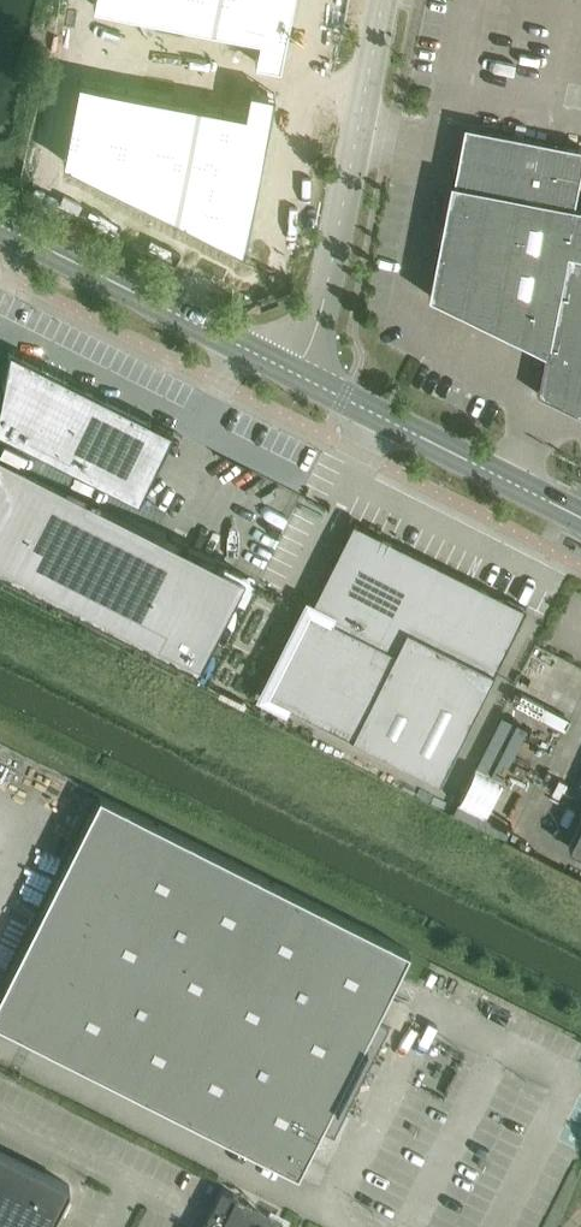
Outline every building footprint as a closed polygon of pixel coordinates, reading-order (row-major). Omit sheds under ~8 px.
[(96,5),(262,37),(258,61),(283,65),(295,0),(97,0),(96,5)] [(81,80),(66,162),(247,251),(262,172),(276,93),(250,88),(247,112),(100,83),(81,80)] [(429,295),(547,352),(539,395),(541,395),(580,414),(580,205),(575,204),(579,180),(580,171),(580,147),(465,124),(459,157),(455,181),(452,181),(429,295)] [(0,408),(0,430),(139,500),(173,432),(12,350),(0,408)] [(200,667),(246,575),(0,451),(0,566),(200,667)] [(354,522),(268,695),(438,779),(524,606),(354,522)] [(298,1173),(321,1128),(334,1134),(389,1025),(376,1018),(410,950),(101,795),(0,994),(0,1023),(36,1041),(298,1173)] [(557,834),(571,842),(569,846),(580,852),(580,806),(573,802),(557,834)] [(0,1150),(0,1226),(49,1226),(70,1185),(0,1150)] [(204,1226),(281,1226),(283,1223),(285,1220),(224,1188),(204,1226)]
